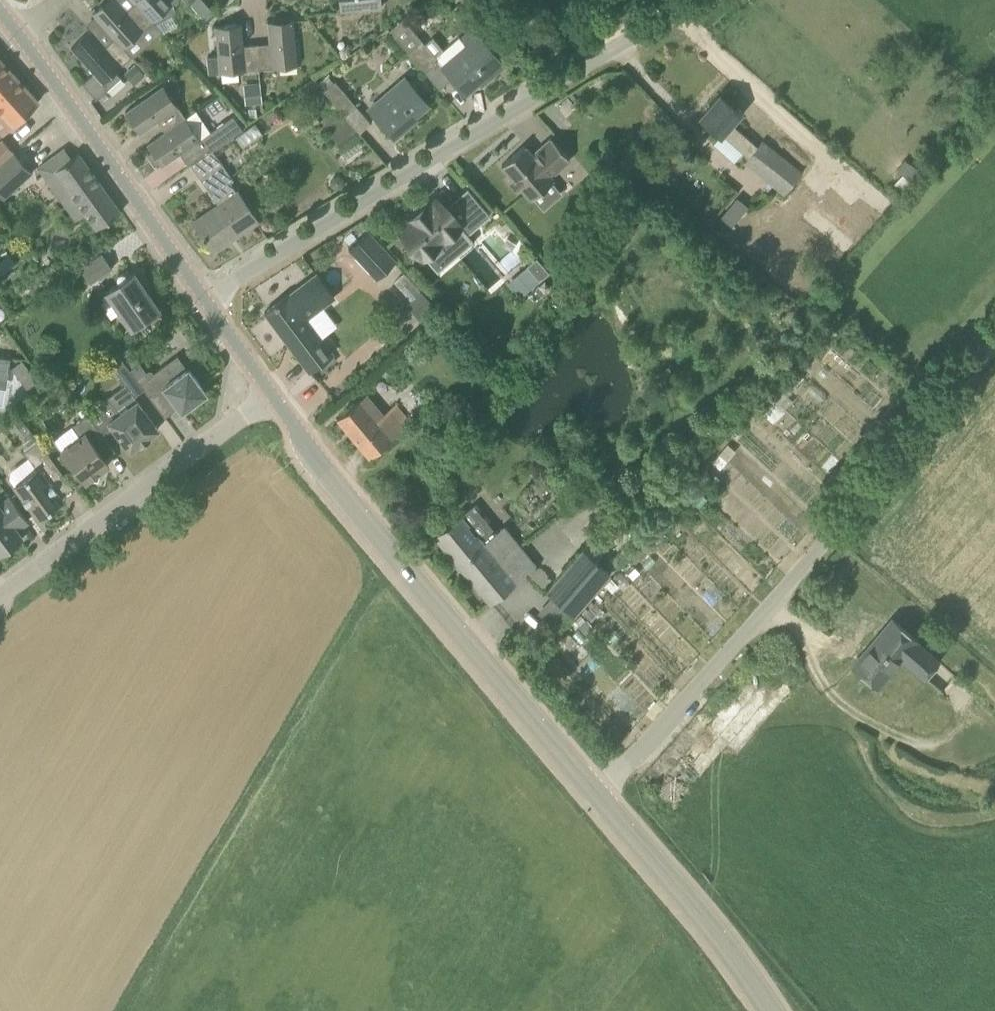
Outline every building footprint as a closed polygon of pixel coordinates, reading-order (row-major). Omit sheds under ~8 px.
[(163,31),(156,23),(134,0),(107,0),(92,13),(95,16),(132,56),(134,58),(163,31)] [(173,4),(177,0),(134,0),(156,23),(172,15),(174,12),(174,8),(173,4)] [(381,0),(339,0),(340,11),(381,7),(381,0)] [(97,99),(108,88),(120,78),(115,71),(132,56),(95,16),(86,24),(91,30),(71,48),(94,73),(83,83),(97,99)] [(298,66),(293,19),(267,21),(269,43),(256,44),(259,69),(298,66)] [(241,24),(215,27),(219,73),(259,69),(256,44),(244,46),(241,24)] [(395,37),(439,89),(452,78),(466,94),(502,62),(474,29),(461,40),(458,37),(444,49),(433,36),(424,44),(409,25),(406,27),(395,37)] [(8,70),(0,60),(0,77),(8,70)] [(134,85),(145,75),(135,64),(124,74),(134,85)] [(38,102),(8,70),(0,77),(0,110),(13,124),(38,102)] [(324,91),(360,132),(371,123),(335,82),(334,83),(328,76),(319,84),(324,91)] [(369,109),(394,137),(416,118),(415,116),(428,105),(405,78),(369,109)] [(262,103),(260,82),(243,84),(245,105),(262,103)] [(125,112),(140,133),(158,121),(165,132),(186,118),(164,85),(125,112)] [(720,94),(700,118),(748,158),(745,162),(784,194),(801,173),(763,141),(759,146),(732,123),(741,112),(720,94)] [(186,118),(165,132),(147,144),(153,152),(148,155),(155,165),(160,162),(162,166),(180,153),(188,164),(210,152),(212,150),(243,129),(233,115),(210,131),(196,111),(186,118)] [(296,124),(301,133),(313,126),(306,116),(296,124)] [(525,145),(502,165),(512,177),(509,180),(519,192),(523,189),(532,200),(555,181),(552,177),(571,161),(551,138),(532,154),(525,145)] [(13,150),(2,139),(0,141),(0,163),(13,150)] [(76,220),(86,213),(97,229),(121,211),(79,153),(72,158),(65,148),(39,167),(76,220)] [(33,172),(13,150),(0,163),(0,196),(3,199),(33,172)] [(210,152),(191,164),(219,204),(194,222),(214,251),(258,220),(238,191),(231,181),(232,180),(212,150),(210,152)] [(817,168),(823,161),(816,156),(811,163),(817,168)] [(905,159),(897,169),(912,181),(920,171),(905,159)] [(811,197),(812,198),(853,233),(854,234),(871,215),(870,214),(868,212),(876,203),(858,187),(850,196),(828,177),(811,197)] [(437,199),(428,206),(427,205),(412,218),(400,230),(423,257),(441,242),(452,255),(469,240),(472,244),(475,242),(469,235),(467,233),(477,224),(479,223),(458,199),(445,208),(437,199)] [(349,249),(376,279),(397,259),(369,230),(349,249)] [(112,267),(102,253),(81,268),(91,282),(112,267)] [(549,272),(537,258),(528,266),(540,280),(549,272)] [(132,328),(160,309),(134,271),(128,276),(126,274),(124,273),(122,272),(120,273),(117,277),(118,280),(119,282),(106,291),(132,328)] [(306,318),(335,296),(317,273),(288,294),(265,311),(310,371),(333,354),(306,318)] [(826,338),(833,329),(827,324),(820,333),(826,338)] [(113,342),(103,349),(109,358),(119,351),(113,342)] [(207,392),(187,368),(178,355),(154,373),(151,370),(148,369),(146,371),(139,362),(130,369),(146,391),(168,418),(166,416),(178,406),(182,411),(207,392)] [(0,356),(0,375),(8,376),(10,358),(0,356)] [(33,375),(22,360),(11,368),(22,383),(33,375)] [(146,391),(130,369),(124,363),(115,370),(136,398),(146,391)] [(69,397),(64,391),(58,395),(62,401),(69,397)] [(367,392),(337,418),(370,457),(410,421),(395,404),(385,413),(367,392)] [(108,421),(119,435),(130,449),(139,442),(150,437),(159,428),(137,399),(108,421)] [(83,417),(88,414),(83,408),(78,411),(83,417)] [(18,412),(5,421),(12,432),(25,422),(18,412)] [(83,417),(72,425),(53,438),(63,451),(59,454),(70,469),(74,466),(86,482),(87,481),(98,479),(100,471),(110,465),(93,442),(103,434),(88,413),(88,414),(83,417)] [(55,504),(63,499),(50,482),(62,472),(39,440),(24,451),(37,468),(14,485),(38,517),(46,512),(47,513),(51,514),(54,513),(55,513),(56,512),(57,509),(55,504)] [(472,457),(475,447),(465,444),(463,454),(472,457)] [(15,541),(10,535),(29,521),(10,496),(0,503),(0,553),(15,541)] [(434,534),(462,568),(491,602),(535,566),(503,526),(485,541),(461,512),(434,534)] [(546,591),(574,614),(610,572),(583,548),(546,591)] [(575,620),(580,626),(586,620),(581,615),(575,620)] [(938,660),(918,640),(892,618),(852,665),(877,687),(902,658),(924,677),(938,660)]
